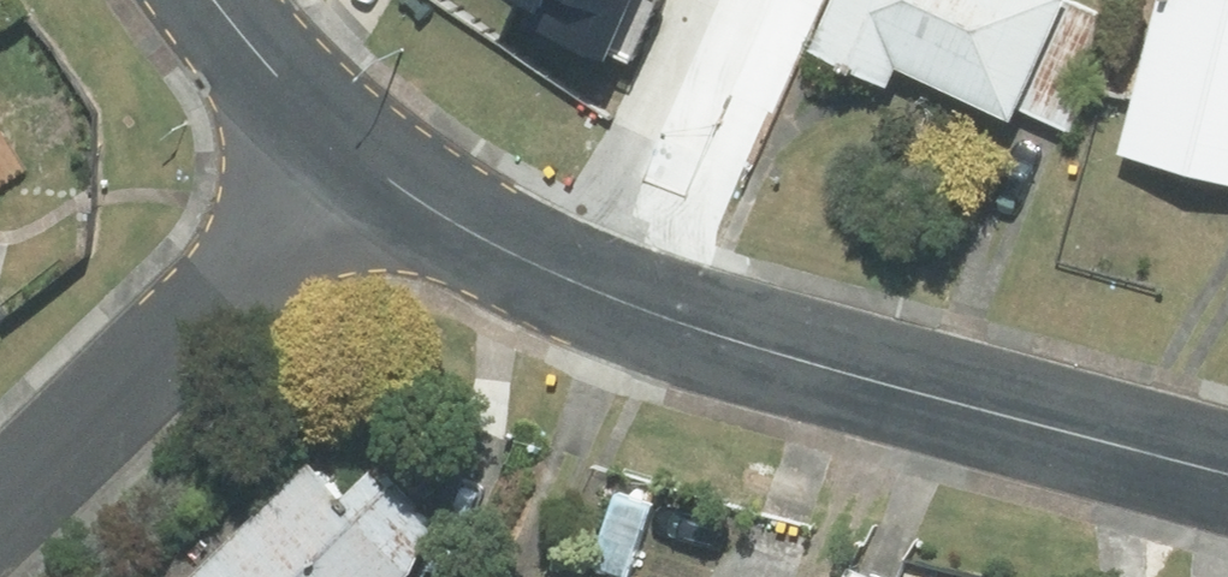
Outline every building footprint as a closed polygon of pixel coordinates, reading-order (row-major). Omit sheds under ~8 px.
[(529,2),(519,22),(600,59),(605,48),(627,58),(653,0),(525,0),(529,2)] [(1058,0),(831,0),(808,52),(885,86),(893,67),(1006,117),(1012,105),(1058,0)] [(1061,0),(1058,0),(1012,105),(1070,129),(1115,22),(1061,0)] [(1118,154),(1227,181),(1227,0),(1158,0),(1118,154)] [(435,527),(377,465),(337,502),(306,468),(189,576),(402,576),(407,573),(435,527)] [(649,508),(613,497),(591,565),(626,576),(649,508)]
